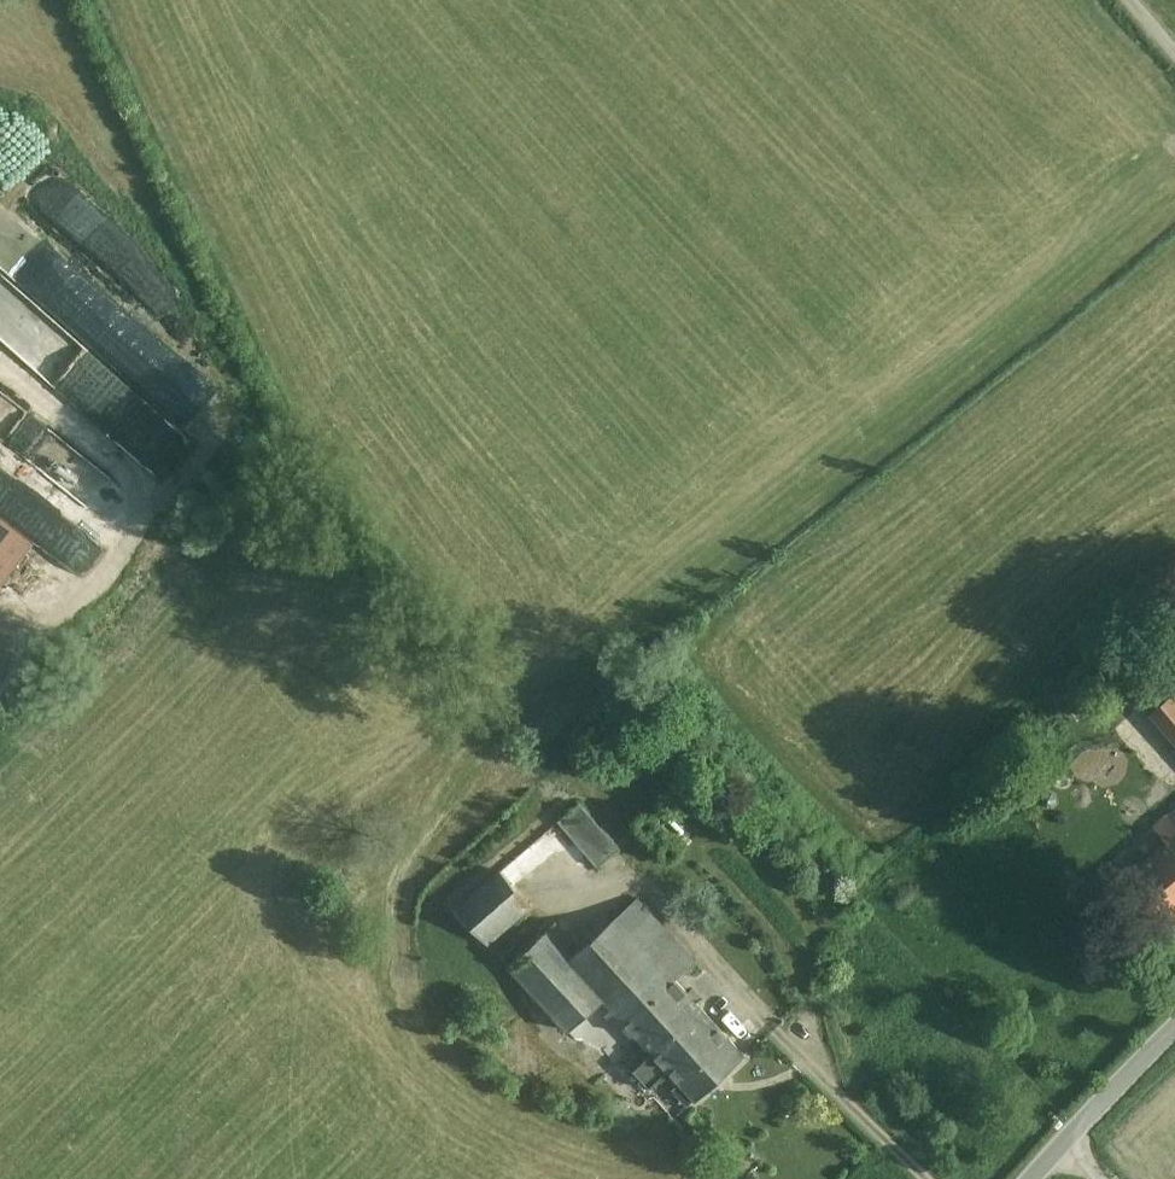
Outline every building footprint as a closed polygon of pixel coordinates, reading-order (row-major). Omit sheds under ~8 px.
[(91,418),(102,405),(95,398),(107,384),(45,329),(54,319),(28,296),(26,298),(0,275),(0,338),(91,418)] [(10,438),(26,460),(53,440),(37,418),(10,438)] [(1174,746),(1174,687),(1146,710),(1174,746)] [(1113,849),(1168,917),(1174,912),(1174,799),(1113,849)] [(580,803),(560,819),(599,864),(618,848),(580,803)] [(530,907),(499,871),(456,907),(487,943),(530,907)] [(556,925),(508,968),(567,1033),(603,1001),(649,1053),(631,1068),(650,1088),(667,1073),(678,1085),(672,1090),(689,1109),(748,1057),(678,979),(694,965),(636,900),(579,951),(556,925)]
